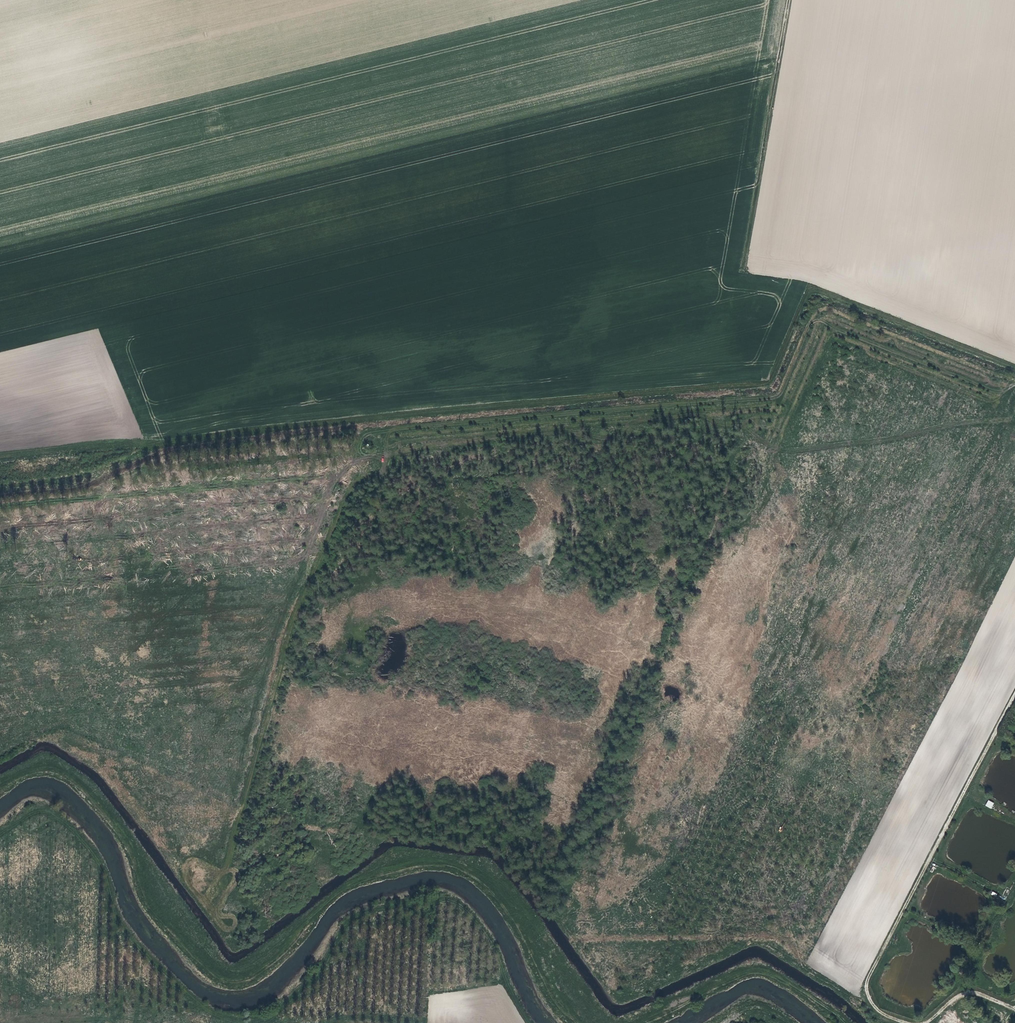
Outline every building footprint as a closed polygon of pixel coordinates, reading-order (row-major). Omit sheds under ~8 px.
[(991,809),(994,803),(988,800),(985,806),(991,809)]
